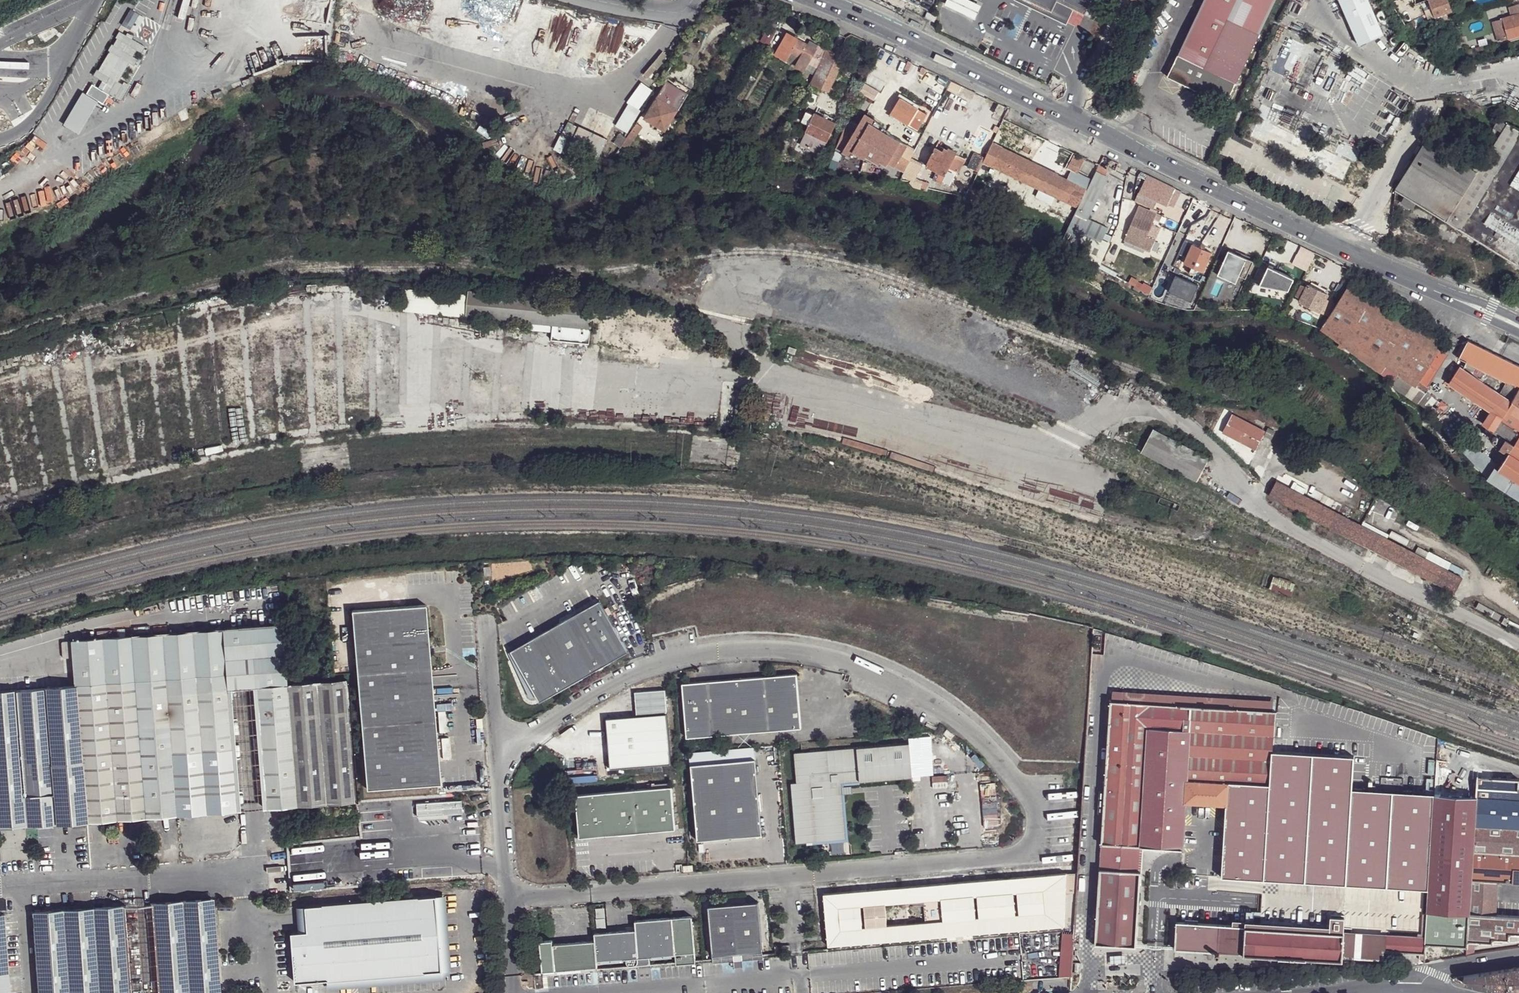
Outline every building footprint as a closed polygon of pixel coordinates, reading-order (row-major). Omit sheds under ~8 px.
[(330,0),(289,0),(287,13),(327,19),(330,0)] [(974,0),(946,0),(945,2),(974,16),(980,3),(974,0)] [(1052,10),(1057,0),(1032,0),(1052,10)] [(1085,12),(1091,0),(1059,0),(1085,12)] [(1167,73),(1225,101),(1273,0),(1202,0),(1167,73)] [(1452,11),(1448,0),(1428,0),(1437,21),(1448,19),(1446,13),(1452,11)] [(757,20),(763,6),(751,1),(745,15),(757,20)] [(1518,35),(1518,7),(1518,5),(1511,7),(1513,12),(1509,13),(1510,16),(1501,19),(1507,38),(1518,35)] [(136,9),(127,24),(135,29),(144,14),(136,9)] [(927,12),(924,18),(934,22),(937,16),(931,14),(927,12)] [(84,90),(65,122),(80,131),(99,99),(104,102),(110,92),(122,99),(130,86),(122,80),(133,62),(138,65),(142,58),(137,55),(141,49),(146,52),(149,46),(124,30),(120,36),(121,37),(117,44),(116,43),(112,49),(114,50),(102,69),(101,68),(97,74),(110,82),(106,89),(96,83),(90,93),(84,90)] [(808,44),(788,33),(776,53),(784,58),(786,54),(788,55),(790,53),(795,56),(796,53),(810,62),(819,67),(825,54),(819,51),(808,44)] [(823,43),(813,37),(808,44),(819,51),(823,43)] [(1304,46),(1286,38),(1270,72),(1288,80),(1285,85),(1307,95),(1309,91),(1327,100),(1344,66),(1325,57),(1326,54),(1305,43),(1304,46)] [(811,84),(821,88),(834,62),(840,64),(844,56),(828,48),(825,54),(819,67),(811,84)] [(644,74),(648,78),(669,56),(664,52),(644,74)] [(794,63),(793,65),(804,72),(810,62),(796,53),(795,56),(790,53),(788,55),(786,54),(784,58),(794,63)] [(821,88),(827,91),(840,64),(834,62),(821,88)] [(669,78),(668,81),(689,93),(691,89),(676,80),(675,82),(669,78)] [(668,81),(657,99),(658,98),(677,110),(678,111),(689,93),(668,81)] [(642,84),(617,125),(626,131),(651,89),(642,84)] [(646,117),(665,129),(677,110),(658,98),(657,99),(646,117)] [(925,114),(901,98),(890,114),(914,130),(925,114)] [(802,122),(809,126),(814,115),(807,111),(802,122)] [(835,124),(815,114),(814,115),(809,126),(800,144),(821,154),(835,124)] [(732,128),(736,119),(728,116),(727,118),(723,116),(720,123),(732,128)] [(854,131),(845,126),(836,147),(844,151),(846,148),(866,158),(867,156),(901,173),(914,146),(888,133),(880,129),(882,126),(862,116),(854,131)] [(637,123),(623,144),(629,149),(644,127),(637,123)] [(732,128),(720,123),(717,129),(729,134),(732,128)] [(1444,221),(1457,229),(1518,131),(1506,124),(1504,126),(1478,169),(1444,221)] [(606,136),(578,125),(569,149),(598,159),(606,136)] [(1518,267),(1518,132),(1518,131),(1457,229),(1476,241),(1491,250),(1518,267)] [(617,133),(611,143),(618,147),(624,137),(617,133)] [(1414,203),(1444,221),(1478,169),(1427,138),(1394,190),(1403,196),(1414,203)] [(1068,165),(1062,161),(1060,165),(1064,168),(1060,176),(993,142),(988,153),(986,157),(984,161),(1040,190),(1055,197),(1079,209),(1088,190),(1092,182),(1066,168),(1068,165)] [(1358,152),(1337,142),(1332,153),(1335,154),(1334,156),(1340,158),(1340,157),(1353,163),(1358,152)] [(714,153),(727,152),(727,143),(714,144),(714,153)] [(935,147),(926,166),(937,171),(934,179),(942,183),(950,168),(960,172),(966,158),(946,149),(945,152),(935,147)] [(984,161),(986,157),(975,152),(969,166),(979,171),(982,165),(984,161)] [(1068,165),(1066,168),(1078,174),(1083,165),(1085,159),(1075,155),(1073,160),(1071,159),(1068,165)] [(912,158),(904,176),(915,181),(923,163),(912,158)] [(1109,169),(1101,165),(1100,167),(1098,171),(1106,175),(1109,169)] [(1098,171),(1097,171),(1092,182),(1088,190),(1079,209),(1069,228),(1061,245),(1076,251),(1101,264),(1111,242),(1104,239),(1107,233),(1109,227),(1089,219),(1110,176),(1106,175),(1098,171)] [(1147,173),(1138,191),(1166,205),(1175,186),(1147,173)] [(1050,208),(1055,197),(1040,190),(1034,200),(1050,208)] [(1414,203),(1403,196),(1398,203),(1410,210),(1414,203)] [(1156,216),(1138,208),(1122,243),(1148,254),(1154,240),(1147,237),(1156,216)] [(1113,237),(1107,233),(1104,239),(1111,242),(1113,237)] [(1491,250),(1476,241),(1473,246),(1488,255),(1491,250)] [(1193,245),(1185,263),(1203,272),(1211,253),(1206,251),(1209,245),(1203,242),(1200,248),(1193,245)] [(1253,261),(1228,251),(1223,262),(1218,275),(1236,282),(1239,276),(1246,278),(1253,261)] [(1218,275),(1223,262),(1216,259),(1211,272),(1218,275)] [(1267,261),(1260,280),(1286,291),(1294,272),(1267,261)] [(1199,285),(1176,275),(1169,290),(1192,300),(1199,285)] [(1443,343),(1349,284),(1336,305),(1328,317),(1321,329),(1352,353),(1384,375),(1397,383),(1421,398),(1425,393),(1429,389),(1426,387),(1419,381),(1440,348),(1443,343)] [(1300,303),(1320,313),(1328,300),(1330,295),(1309,285),(1308,288),(1302,285),(1297,295),(1302,298),(1300,303)] [(1320,313),(1328,317),(1336,305),(1328,300),(1320,313)] [(528,329),(553,332),(554,324),(529,321),(528,329)] [(553,332),(552,340),(588,344),(590,328),(554,324),(553,332)] [(1459,358),(1466,361),(1464,366),(1472,372),(1481,376),(1484,372),(1485,371),(1506,382),(1518,388),(1518,366),(1468,340),(1467,343),(1459,358)] [(1419,381),(1426,387),(1448,353),(1440,348),(1419,381)] [(1449,382),(1491,411),(1502,395),(1500,394),(1493,388),(1478,379),(1460,366),(1449,382)] [(1497,382),(1498,382),(1484,372),(1481,376),(1478,379),(1493,388),(1497,382)] [(1503,387),(1497,382),(1493,388),(1500,394),(1503,387)] [(1506,382),(1503,387),(1500,394),(1502,395),(1511,401),(1499,420),(1500,421),(1512,429),(1518,433),(1518,388),(1506,382)] [(1448,404),(1429,389),(1425,393),(1421,398),(1440,414),(1448,404)] [(1483,423),(1494,430),(1500,421),(1499,420),(1511,401),(1502,395),(1491,411),(1483,423)] [(1232,414),(1223,432),(1256,449),(1265,431),(1232,414)] [(1500,421),(1494,430),(1506,438),(1512,429),(1500,421)] [(1139,430),(1132,428),(1129,440),(1135,442),(1139,430)] [(1512,429),(1506,438),(1505,440),(1513,445),(1518,434),(1518,433),(1512,429)] [(1210,459),(1154,430),(1141,453),(1198,482),(1210,459)] [(1513,445),(1508,452),(1518,460),(1518,434),(1513,445)] [(1508,452),(1513,445),(1505,440),(1501,437),(1496,445),(1508,452)] [(1287,454),(1295,459),(1303,443),(1295,439),(1287,454)] [(1508,452),(1496,469),(1492,467),(1484,479),(1518,502),(1518,460),(1508,452)] [(1286,475),(1281,482),(1294,489),(1298,482),(1286,475)] [(1277,481),(1269,496),(1454,592),(1461,577),(1388,540),(1389,538),(1379,533),(1378,534),(1362,525),(1334,511),(1277,481)] [(1340,500),(1334,511),(1362,525),(1368,514),(1340,500)] [(1295,584),(1259,572),(1255,585),(1291,597),(1295,584)] [(599,601),(510,652),(539,703),(628,652),(599,601)] [(424,605),(350,611),(365,790),(439,784),(432,700),(419,700),(417,671),(429,670),(424,605)] [(250,627),(223,629),(226,660),(227,674),(228,688),(254,686),(254,688),(285,686),(281,625),(250,627)] [(223,629),(133,637),(138,681),(227,674),(226,660),(223,629)] [(76,686),(138,681),(133,637),(74,641),(76,678),(76,686)] [(429,670),(417,671),(419,700),(432,700),(429,670)] [(148,816),(237,809),(233,764),(232,749),(230,719),(228,688),(227,674),(138,681),(139,696),(141,726),(148,816)] [(687,738),(802,728),(798,674),(683,683),(687,738)] [(138,681),(76,686),(88,820),(103,819),(148,816),(141,726),(139,696),(138,681)] [(285,686),(254,688),(256,709),(263,793),(323,789),(324,803),(356,801),(356,800),(351,735),(349,710),(348,699),(349,698),(348,681),(346,681),(322,683),(309,684),(288,686),(285,686)] [(254,686),(228,688),(230,719),(232,749),(233,764),(237,809),(264,807),(263,793),(256,709),(254,688),(254,686)] [(19,690),(0,691),(0,827),(28,824),(19,690)] [(1111,701),(1275,711),(1275,701),(1112,690),(1111,701)] [(665,692),(634,695),(635,717),(666,714),(665,692)] [(1225,805),(1220,877),(1262,879),(1423,889),(1427,890),(1433,795),(1352,790),(1353,757),(1272,752),(1275,711),(1111,701),(1110,701),(1094,943),(1135,946),(1141,845),(1181,848),(1184,802),(1225,805)] [(446,709),(438,710),(440,730),(447,730),(446,709)] [(666,715),(605,720),(610,770),(670,765),(666,715)] [(440,736),(441,757),(450,756),(449,735),(440,736)] [(858,748),(795,753),(798,783),(792,783),(797,843),(847,839),(843,794),(842,787),(842,783),(861,781),(858,748)] [(756,759),(692,764),(698,840),(763,835),(756,759)] [(1469,880),(1477,765),(1436,763),(1433,795),(1427,890),(1426,913),(1423,945),(1465,948),(1465,943),(1467,913),(1469,880)] [(1477,765),(1469,880),(1496,882),(1518,883),(1518,789),(1517,789),(1517,780),(1489,777),(1488,773),(1486,769),(1482,766),(1477,765)] [(852,786),(842,787),(843,794),(853,793),(852,786)] [(671,788),(575,796),(579,856),(676,848),(671,788)] [(323,789),(263,793),(264,807),(324,803),(323,789)] [(417,814),(463,812),(462,798),(416,800),(417,814)] [(829,946),(1064,926),(1067,873),(825,894),(829,946)] [(1423,889),(1262,879),(1259,926),(1385,935),(1385,929),(1416,931),(1416,933),(1420,933),(1421,913),(1423,889)] [(1469,880),(1467,913),(1493,915),(1496,882),(1469,880)] [(447,895),(438,896),(443,971),(329,980),(330,989),(444,980),(453,970),(447,895)] [(300,932),(293,933),(296,983),(329,980),(443,971),(438,896),(307,906),(309,931),(300,932)] [(186,900),(194,992),(221,992),(213,898),(210,898),(186,900)] [(186,900),(154,902),(149,905),(153,964),(155,992),(194,992),(186,900)] [(757,902),(706,908),(711,958),(762,952),(757,902)] [(122,907),(125,953),(128,984),(128,989),(129,992),(155,992),(153,964),(149,905),(128,906),(122,907)] [(309,931),(307,906),(298,907),(300,932),(309,931)] [(64,911),(69,992),(129,992),(128,989),(128,984),(125,953),(122,907),(64,911)] [(64,911),(48,912),(32,913),(39,992),(69,992),(64,911)] [(1221,950),(1221,952),(1241,953),(1241,954),(1340,961),(1341,957),(1382,959),(1382,953),(1423,955),(1423,945),(1426,913),(1421,913),(1420,933),(1416,933),(1416,937),(1385,935),(1259,926),(1176,921),(1174,948),(1213,951),(1215,949),(1217,948),(1219,948),(1221,950)] [(1465,943),(1490,945),(1490,940),(1507,942),(1508,936),(1518,937),(1518,916),(1493,915),(1467,913),(1465,943)] [(8,969),(4,914),(0,915),(0,992),(9,992),(8,969)] [(538,941),(541,972),(596,967),(596,961),(625,959),(626,965),(626,966),(627,966),(637,965),(637,964),(638,964),(637,958),(649,957),(674,955),(675,961),(694,959),(690,916),(634,921),(635,930),(593,934),(594,941),(552,945),(551,940),(538,941)] [(762,952),(711,958),(712,965),(763,960),(762,952)] [(1126,953),(1111,954),(1111,959),(1111,964),(1127,963),(1126,958),(1126,953)] [(1508,992),(1518,992),(1518,967),(1505,969),(1508,992)] [(1487,988),(1506,992),(1508,992),(1505,969),(1485,972),(1487,988)] [(1464,976),(1465,983),(1487,988),(1485,972),(1464,976)]
